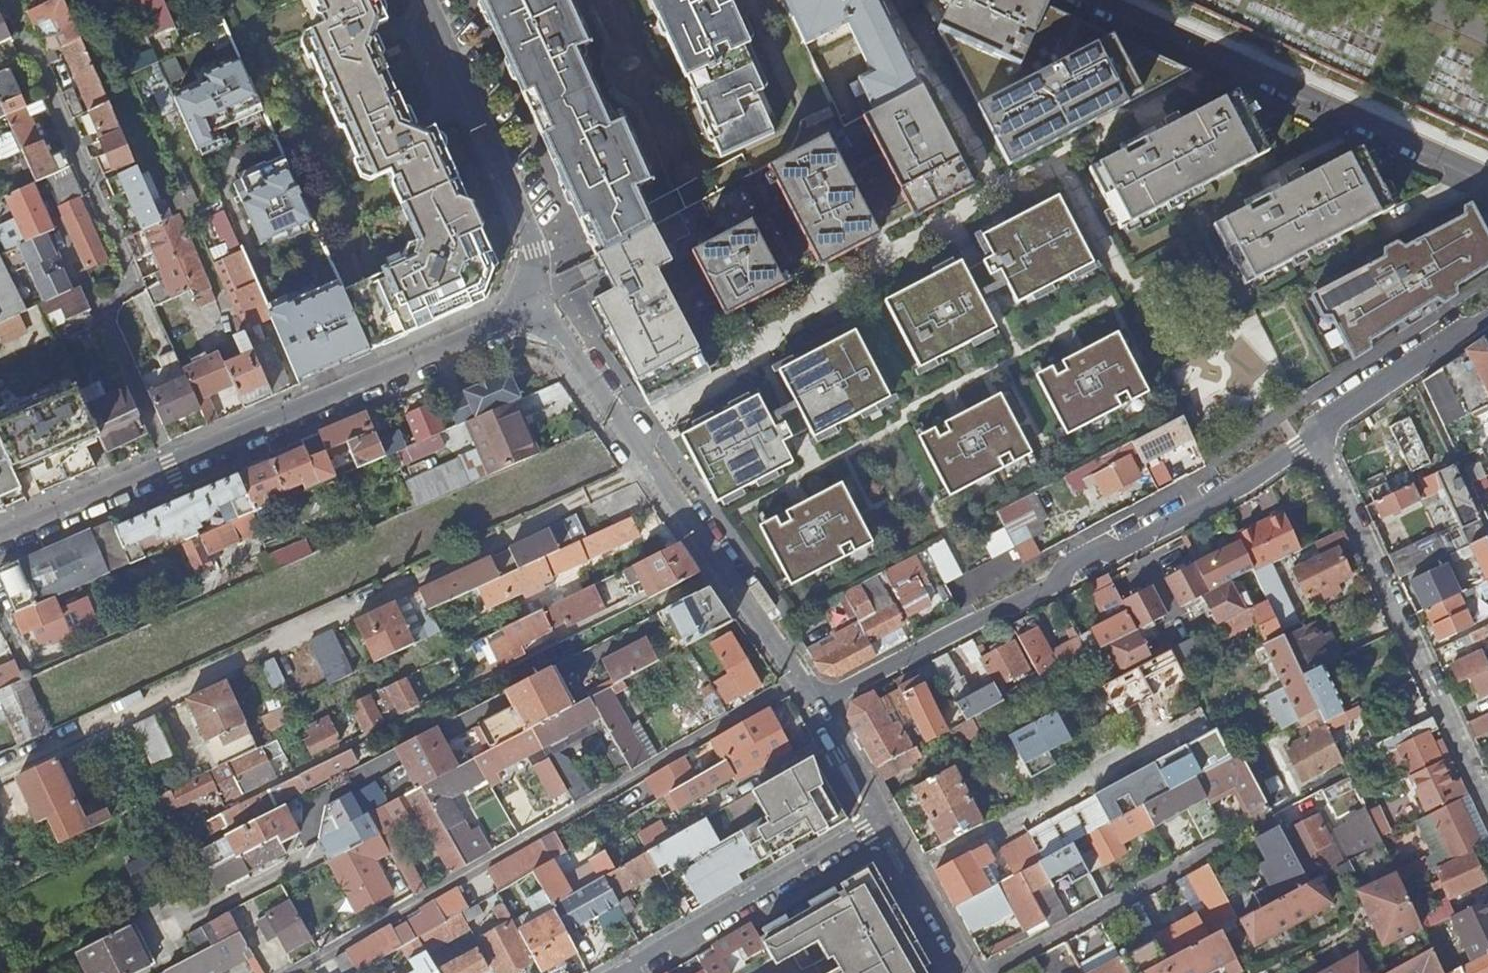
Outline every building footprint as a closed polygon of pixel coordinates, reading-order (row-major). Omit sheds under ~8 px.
[(80,38),(62,0),(42,0),(44,4),(24,12),(31,26),(52,17),(58,31),(37,40),(43,55),(53,50),(60,47),(80,38)] [(166,36),(175,32),(161,0),(146,0),(156,24),(160,22),(166,36)] [(369,350),(429,322),(468,305),(466,300),(480,294),(489,269),(484,255),(488,254),(433,131),(430,128),(414,135),(396,94),(387,98),(377,74),(385,71),(367,29),(382,23),(384,19),(376,0),(313,0),(321,16),(318,17),(322,25),(305,33),(314,55),(309,56),(355,161),(360,159),(370,180),(387,172),(391,181),(393,179),(403,204),(399,206),(416,245),(411,257),(380,271),(381,275),(343,291),(369,350)] [(594,258),(651,227),(635,190),(642,187),(634,169),(642,165),(622,122),(616,124),(606,105),(603,103),(598,105),(584,74),(588,73),(590,67),(582,48),(587,46),(567,2),(560,6),(558,0),(478,0),(594,258)] [(656,17),(661,14),(655,0),(648,0),(656,17)] [(661,14),(656,17),(684,77),(687,78),(691,86),(689,88),(705,123),(713,125),(719,137),(713,140),(721,157),(774,132),(756,93),(763,90),(743,47),(750,44),(729,0),(655,0),(661,14)] [(922,86),(899,43),(885,50),(861,0),(786,0),(847,125),(922,86)] [(1004,169),(1189,72),(1030,0),(933,0),(943,4),(933,33),(1004,169)] [(9,39),(0,18),(0,43),(9,39)] [(107,102),(80,38),(60,47),(88,111),(107,102)] [(232,44),(190,63),(323,370),(369,350),(343,291),(232,44)] [(53,50),(43,55),(47,62),(57,58),(53,50)] [(190,63),(163,75),(221,210),(237,246),(268,318),(269,319),(293,374),(296,381),(323,370),(190,63)] [(3,116),(25,107),(7,68),(6,69),(0,72),(0,118),(3,116)] [(1124,148),(1092,166),(1123,225),(1274,145),(1243,86),(1148,136),(1151,141),(1127,154),(1124,148)] [(60,92),(71,118),(82,113),(71,88),(60,92)] [(24,158),(35,183),(44,179),(67,168),(60,152),(47,158),(29,117),(47,109),(43,100),(25,107),(3,116),(10,131),(20,152),(24,158)] [(104,174),(133,162),(107,102),(88,111),(105,154),(97,157),(104,174)] [(641,237),(595,261),(611,292),(592,303),(647,398),(709,366),(685,320),(965,174),(933,113),(878,113),(864,121),(881,154),(845,172),(828,139),(806,150),(805,238),(718,237),(667,264),(653,237),(641,237)] [(20,152),(10,131),(0,136),(0,161),(20,152)] [(80,138),(84,146),(92,143),(88,134),(80,138)] [(1254,205),(1221,222),(1253,282),(1404,202),(1372,142),(1276,192),(1280,200),(1257,212),(1254,205)] [(146,290),(153,307),(176,297),(176,298),(191,292),(160,222),(136,166),(105,180),(113,198),(125,193),(159,272),(163,280),(158,282),(156,283),(157,285),(146,290)] [(44,179),(84,269),(105,260),(78,198),(81,197),(67,168),(44,179)] [(25,242),(43,233),(53,229),(32,185),(4,198),(25,242)] [(1053,199),(976,239),(1012,308),(1089,267),(1053,199)] [(1343,344),(1487,268),(1487,208),(1487,207),(1317,295),(1343,344)] [(269,392),(271,396),(288,388),(268,343),(264,344),(255,324),(268,318),(237,246),(221,210),(208,216),(219,240),(224,238),(231,254),(212,263),(240,325),(243,332),(246,339),(269,392)] [(191,292),(197,305),(212,298),(208,290),(210,289),(177,214),(160,222),(191,292)] [(70,290),(55,257),(43,233),(25,242),(0,253),(0,322),(22,312),(4,275),(25,265),(42,303),(70,290)] [(123,238),(129,252),(137,248),(132,234),(123,238)] [(954,265),(877,305),(913,373),(990,333),(954,265)] [(154,274),(158,282),(163,280),(159,272),(154,274)] [(71,290),(70,290),(42,303),(38,305),(47,327),(89,307),(87,304),(79,286),(71,290)] [(43,322),(36,306),(26,311),(33,327),(43,322)] [(241,355),(222,363),(240,404),(269,392),(246,339),(243,332),(233,336),(241,355)] [(849,337),(772,377),(807,446),(885,405),(849,337)] [(1114,337),(1032,379),(1063,439),(1145,396),(1114,337)] [(1483,340),(1421,383),(1442,429),(1486,406),(1487,405),(1487,351),(1483,340)] [(199,409),(180,369),(172,352),(156,359),(159,367),(139,377),(161,426),(199,409)] [(219,389),(205,357),(180,369),(199,409),(206,425),(214,421),(204,396),(219,389)] [(447,402),(457,426),(478,417),(519,400),(520,399),(509,374),(488,383),(488,384),(482,387),(481,386),(466,393),(466,394),(447,402)] [(12,474),(28,467),(39,491),(95,468),(83,443),(98,436),(85,408),(74,386),(37,402),(33,393),(12,402),(0,377),(0,448),(12,474)] [(98,436),(104,450),(145,431),(126,389),(85,408),(98,436)] [(531,411),(525,397),(520,399),(519,400),(525,413),(531,411)] [(996,398),(915,441),(946,500),(1028,458),(996,398)] [(489,444),(470,453),(481,480),(542,453),(529,424),(536,422),(531,411),(525,413),(519,400),(478,417),(489,444)] [(406,416),(418,443),(445,431),(434,403),(406,416)] [(751,403),(680,439),(717,510),(787,473),(751,403)] [(309,460),(329,451),(347,443),(375,431),(367,413),(301,441),(309,460)] [(1423,479),(1419,469),(1429,465),(1407,417),(1387,427),(1393,441),(1387,444),(1391,453),(1398,450),(1408,471),(1389,480),(1390,481),(1386,483),(1381,473),(1363,482),(1372,503),(1423,479)] [(1132,444),(1143,465),(1190,441),(1180,420),(1132,444)] [(542,453),(548,450),(536,422),(529,424),(542,453)] [(375,431),(347,443),(358,469),(406,448),(398,431),(379,440),(375,431)] [(272,463),(285,493),(303,485),(306,491),(335,479),(326,456),(331,454),(329,451),(309,460),(301,441),(296,443),(299,451),(272,463)] [(3,507),(9,505),(6,499),(21,492),(12,474),(0,448),(0,509),(3,507)] [(470,453),(359,502),(372,528),(481,480),(470,453)] [(1092,476),(1088,468),(1070,477),(1076,489),(1094,480),(1102,496),(1137,478),(1127,458),(1092,476)] [(240,466),(235,467),(239,477),(254,512),(268,506),(266,501),(285,493),(272,463),(243,475),(240,466)] [(1464,470),(1470,484),(1484,477),(1478,464),(1464,470)] [(1416,502),(1441,490),(1459,529),(1478,521),(1452,466),(1433,474),(1423,479),(1372,503),(1380,518),(1416,502)] [(115,530),(130,565),(146,558),(139,542),(153,536),(165,539),(176,534),(178,538),(184,536),(186,541),(198,536),(196,531),(202,529),(201,523),(211,519),(217,508),(231,502),(239,519),(254,512),(239,477),(115,530)] [(839,489),(757,532),(789,591),(870,548),(839,489)] [(21,492),(6,499),(9,505),(23,498),(21,492)] [(998,515),(1022,563),(1041,553),(1033,538),(1055,526),(1038,494),(998,515)] [(601,506),(608,503),(605,497),(598,500),(601,506)] [(239,519),(198,536),(200,538),(185,546),(197,576),(213,569),(204,548),(232,536),(236,538),(260,527),(254,512),(239,519)] [(1250,570),(1251,572),(1252,573),(1264,567),(1298,550),(1281,513),(1235,535),(1239,543),(1250,570)] [(640,536),(632,518),(573,545),(478,588),(486,605),(553,577),(552,575),(588,559),(587,558),(612,547),(614,548),(640,536)] [(89,531),(108,574),(130,565),(115,530),(111,521),(89,531)] [(548,531),(563,524),(562,522),(547,529),(548,531)] [(429,611),(430,610),(478,588),(573,545),(563,524),(548,531),(419,591),(428,608),(429,611)] [(1337,552),(1349,546),(1340,529),(1313,543),(1318,555),(1291,570),(1306,599),(1319,592),(1323,600),(1339,592),(1335,584),(1349,576),(1337,552)] [(1436,534),(1387,557),(1398,580),(1446,557),(1466,547),(1458,530),(1438,539),(1436,534)] [(0,570),(0,574),(17,613),(55,597),(108,574),(89,531),(0,570)] [(946,537),(929,546),(947,580),(965,571),(946,537)] [(1446,557),(1450,565),(1461,560),(1461,561),(1472,556),(1485,583),(1487,581),(1487,542),(1486,537),(1466,547),(1446,557)] [(269,561),(273,571),(312,554),(306,540),(270,556),(269,561)] [(1227,549),(1195,567),(1207,593),(1226,583),(1250,570),(1239,543),(1227,549)] [(698,575),(678,545),(625,570),(633,586),(641,582),(650,599),(698,575)] [(885,581),(890,590),(892,589),(906,616),(928,603),(920,588),(927,584),(912,559),(882,575),(885,581)] [(1165,580),(1179,608),(1184,605),(1199,597),(1207,593),(1195,567),(1194,566),(1165,580)] [(1252,573),(1259,586),(1269,581),(1271,580),(1264,567),(1252,573)] [(1410,582),(1424,611),(1456,596),(1443,567),(1410,582)] [(882,575),(865,584),(868,590),(885,581),(882,575)] [(1106,646),(1134,631),(1120,603),(1106,575),(1090,583),(1096,594),(1092,596),(1106,624),(1090,632),(1099,650),(1106,646)] [(1261,592),(1265,600),(1279,631),(1289,626),(1269,581),(1259,586),(1258,587),(1261,592)] [(1207,593),(1199,597),(1212,625),(1201,631),(1202,634),(1217,626),(1241,613),(1226,583),(1207,593)] [(542,610),(551,628),(563,622),(566,626),(604,608),(593,586),(542,610)] [(732,623),(708,588),(667,610),(686,647),(732,623)] [(858,588),(843,596),(856,620),(862,631),(868,642),(902,624),(893,607),(874,617),(871,612),(858,588)] [(1134,631),(1163,616),(1149,588),(1120,603),(1134,631)] [(1456,596),(1424,611),(1438,641),(1470,626),(1456,596)] [(17,613),(11,615),(20,636),(64,618),(55,597),(17,613)] [(1281,730),(1296,722),(1317,711),(1318,711),(1302,676),(1301,677),(1282,636),(1279,631),(1265,600),(1241,613),(1217,626),(1224,639),(1253,624),(1265,645),(1262,646),(1282,687),(1263,697),(1281,730)] [(528,606),(532,615),(542,610),(538,601),(528,606)] [(890,602),(871,612),(874,617),(893,607),(890,602)] [(376,663),(414,644),(395,603),(355,621),(376,663)] [(442,631),(430,610),(429,611),(428,608),(413,615),(425,639),(442,631)] [(532,615),(479,640),(484,650),(507,639),(515,658),(525,653),(522,645),(552,630),(551,628),(542,610),(532,615)] [(1050,657),(1027,617),(1009,626),(1040,681),(1058,672),(1050,657)] [(830,637),(806,654),(813,664),(820,674),(835,678),(875,657),(868,642),(862,631),(856,620),(828,634),(830,637)] [(1301,677),(1302,676),(1322,667),(1329,663),(1312,623),(1282,636),(1301,677)] [(1468,635),(1472,643),(1487,635),(1487,625),(1468,635)] [(336,627),(311,639),(331,682),(356,671),(336,627)] [(1134,631),(1106,646),(1121,677),(1160,656),(1158,652),(1147,657),(1134,631)] [(732,683),(740,697),(760,686),(730,634),(711,645),(732,683)] [(602,662),(614,685),(621,681),(658,662),(646,639),(602,662)] [(1086,657),(1077,639),(1064,646),(1065,649),(1073,664),(1086,657)] [(980,660),(971,640),(960,646),(969,664),(972,662),(981,678),(988,675),(980,660)] [(1012,644),(980,660),(988,675),(993,684),(995,687),(1026,671),(1012,644)] [(1065,649),(1050,657),(1058,672),(1073,664),(1065,649)] [(1458,684),(1468,679),(1487,670),(1487,666),(1481,652),(1450,666),(1458,684)] [(942,655),(930,661),(950,697),(961,691),(956,680),(942,655)] [(24,681),(15,661),(0,668),(0,692),(24,681)] [(1317,711),(1322,722),(1343,711),(1322,667),(1302,676),(1318,711),(1317,711)] [(549,670),(550,670),(549,668),(505,691),(505,692),(549,670)] [(531,729),(570,708),(550,670),(549,670),(505,692),(513,707),(478,726),(490,750),(531,729)] [(1468,679),(1478,698),(1487,693),(1487,670),(1468,679)] [(961,677),(956,680),(961,691),(967,688),(961,677)] [(923,742),(941,733),(943,732),(917,678),(897,690),(911,717),(923,742)] [(384,703),(388,711),(397,706),(401,715),(419,706),(405,679),(379,692),(384,703)] [(1195,703),(1182,680),(1068,742),(1080,765),(1195,703)] [(24,681),(0,692),(0,703),(19,746),(47,733),(47,732),(24,681)] [(630,771),(648,761),(629,729),(631,728),(612,696),(625,688),(621,681),(614,685),(589,698),(630,771)] [(226,682),(186,701),(198,725),(192,727),(195,733),(200,730),(206,743),(245,725),(246,724),(259,718),(256,712),(243,718),(226,682)] [(728,705),(740,697),(732,683),(720,690),(728,705)] [(970,718),(1002,701),(995,687),(993,684),(954,704),(964,721),(970,718)] [(911,717),(897,690),(876,701),(882,712),(887,710),(893,720),(888,723),(890,726),(894,724),(895,725),(911,717)] [(876,701),(871,692),(849,703),(845,719),(874,768),(909,750),(895,725),(894,724),(890,726),(888,723),(893,720),(887,710),(882,712),(876,701)] [(682,729),(722,706),(715,693),(675,716),(682,729)] [(382,724),(379,717),(374,708),(369,697),(352,705),(365,733),(382,724)] [(630,771),(589,698),(570,708),(531,729),(567,793),(574,804),(593,793),(574,771),(568,758),(557,754),(552,756),(547,746),(569,735),(574,744),(584,738),(579,729),(591,722),(601,741),(600,741),(619,778),(630,771)] [(374,708),(379,717),(388,713),(388,711),(384,703),(374,708)] [(781,730),(768,709),(711,742),(723,764),(781,730)] [(1322,722),(1326,730),(1349,720),(1345,710),(1343,711),(1322,722)] [(1302,782),(1341,761),(1326,730),(1322,722),(1317,711),(1296,722),(1298,727),(1305,725),(1310,734),(1284,748),(1302,782)] [(1052,713),(1007,737),(1026,773),(1051,760),(1046,752),(1067,741),(1052,713)] [(1466,724),(1473,739),(1487,732),(1487,714),(1466,724)] [(155,715),(135,724),(156,767),(175,758),(155,715)] [(956,725),(962,722),(958,715),(952,719),(956,725)] [(268,738),(259,718),(246,724),(256,744),(268,738)] [(304,741),(312,755),(339,741),(328,718),(314,725),(319,734),(304,741)] [(978,734),(970,718),(964,721),(962,722),(956,725),(943,732),(941,733),(949,749),(978,734)] [(1396,748),(1409,775),(1440,760),(1428,734),(1436,730),(1430,718),(1376,744),(1382,755),(1396,748)] [(245,725),(206,743),(218,767),(256,749),(245,725)] [(450,756),(436,728),(396,749),(416,790),(421,787),(464,764),(457,752),(450,756)] [(567,793),(531,729),(490,750),(473,759),(485,779),(490,788),(500,782),(496,773),(536,752),(542,763),(535,767),(554,801),(567,793)] [(792,750),(781,730),(723,764),(695,780),(665,797),(673,812),(715,788),(717,792),(792,750)] [(1193,777),(1225,760),(1213,737),(1108,794),(1120,817),(1140,806),(1193,777)] [(287,760),(277,740),(212,772),(224,797),(230,794),(233,797),(242,793),(241,789),(256,781),(258,785),(275,777),(267,761),(280,755),(283,762),(287,760)] [(279,803),(362,761),(354,746),(272,788),(279,803)] [(874,768),(879,778),(915,759),(910,749),(909,750),(874,768)] [(1251,817),(1267,809),(1238,753),(1225,760),(1193,777),(1206,802),(1231,789),(1236,791),(1251,817)] [(1444,805),(1458,798),(1467,794),(1459,776),(1450,781),(1446,773),(1455,768),(1449,756),(1440,760),(1409,775),(1426,810),(1442,801),(1444,805)] [(683,758),(645,780),(658,801),(665,797),(695,780),(683,758)] [(751,792),(757,803),(810,772),(819,787),(804,796),(807,801),(817,795),(819,798),(831,791),(826,783),(817,768),(811,758),(751,792)] [(485,779),(473,759),(464,764),(421,787),(446,831),(462,822),(448,799),(485,779)] [(56,761),(17,780),(37,824),(50,818),(51,817),(63,843),(89,830),(56,761)] [(912,788),(942,845),(980,825),(951,767),(912,788)] [(647,851),(655,867),(665,861),(671,871),(677,867),(692,859),(695,864),(680,873),(693,896),(700,907),(742,882),(737,875),(770,856),(790,844),(823,826),(827,832),(847,820),(831,791),(819,798),(817,795),(807,801),(804,796),(819,787),(810,772),(757,803),(766,819),(773,814),(776,821),(745,839),(744,838),(723,849),(720,844),(705,819),(690,827),(670,838),(648,851),(647,851)] [(173,792),(180,805),(216,787),(209,774),(173,792)] [(1206,802),(1193,777),(1140,806),(1152,827),(1184,810),(1200,840),(1221,829),(1206,802)] [(1329,802),(1354,789),(1349,777),(1323,791),(1329,802)] [(241,789),(242,793),(258,785),(256,781),(241,789)] [(421,787),(416,790),(406,795),(433,843),(438,853),(451,875),(466,866),(453,842),(446,831),(421,787)] [(909,789),(897,796),(900,800),(911,794),(909,789)] [(168,792),(147,801),(156,817),(179,805),(171,790),(168,792)] [(274,803),(268,791),(213,819),(211,820),(216,830),(253,810),(255,813),(274,803)] [(1120,817),(1108,794),(1057,822),(1055,823),(1067,845),(1071,843),(1085,836),(1120,817)] [(326,809),(320,841),(353,823),(364,818),(351,795),(326,809)] [(1395,874),(1400,883),(1450,860),(1480,844),(1458,798),(1444,805),(1415,819),(1433,854),(1395,872),(1395,874)] [(147,801),(139,805),(147,821),(156,817),(147,801)] [(394,801),(368,815),(379,835),(389,853),(410,889),(414,896),(424,891),(391,833),(395,830),(390,818),(399,812),(394,801)] [(714,813),(721,809),(717,801),(709,805),(714,813)] [(1378,838),(1394,830),(1380,803),(1365,811),(1371,822),(1378,838)] [(1349,860),(1380,843),(1378,838),(1371,822),(1365,811),(1362,804),(1356,808),(1358,813),(1345,819),(1347,823),(1334,829),(1349,860)] [(1071,843),(1087,873),(1100,866),(1124,853),(1119,844),(1152,827),(1140,806),(1120,817),(1085,836),(1071,843)] [(283,807),(228,835),(238,854),(207,871),(216,888),(224,884),(227,890),(250,878),(248,873),(285,853),(281,845),(298,836),(283,807)] [(211,820),(213,819),(208,810),(190,819),(195,828),(211,820)] [(364,818),(353,823),(365,843),(379,835),(368,815),(364,818)] [(184,816),(153,833),(160,846),(192,830),(184,816)] [(1314,878),(1339,865),(1315,816),(1288,830),(1286,826),(1279,829),(1306,881),(1307,883),(1314,878)] [(639,835),(648,851),(670,838),(661,822),(639,835)] [(353,823),(320,841),(330,861),(365,843),(353,823)] [(1067,845),(1055,823),(1028,837),(1040,860),(1067,845)] [(1306,881),(1279,829),(1277,826),(1254,838),(1265,860),(1257,864),(1268,884),(1251,893),(1259,908),(1307,883),(1306,881)] [(453,842),(466,866),(489,853),(476,829),(453,842)] [(192,830),(160,846),(168,861),(199,845),(192,830)] [(545,838),(540,841),(552,862),(567,854),(554,832),(545,838)] [(379,835),(365,843),(330,863),(340,880),(389,853),(379,835)] [(525,849),(488,871),(501,892),(516,883),(532,873),(552,862),(540,841),(525,849)] [(438,853),(433,843),(428,846),(433,856),(438,853)] [(1067,845),(1040,860),(1036,862),(1047,883),(1063,913),(1075,907),(1063,885),(1058,887),(1052,876),(1067,869),(1072,880),(1081,875),(1095,901),(1101,899),(1087,873),(1071,843),(1067,845)] [(790,844),(770,856),(774,863),(778,861),(794,851),(790,844)] [(956,905),(988,888),(978,869),(992,862),(983,845),(932,871),(953,907),(956,905)] [(1162,865),(1170,861),(1162,846),(1157,849),(1162,859),(1159,860),(1162,865)] [(647,851),(615,870),(603,877),(614,897),(658,871),(655,867),(647,851)] [(615,870),(605,852),(589,861),(591,864),(563,880),(552,862),(532,873),(543,891),(551,907),(603,877),(615,870)] [(1482,880),(1470,853),(1434,870),(1446,898),(1482,880)] [(1005,878),(1027,867),(1020,855),(999,866),(1005,878)] [(1141,878),(1154,870),(1149,860),(1135,867),(1141,878)] [(655,867),(658,871),(660,877),(671,871),(665,861),(655,867)] [(848,876),(849,878),(865,868),(878,890),(896,919),(903,916),(870,862),(848,876)] [(1048,927),(1045,922),(1042,916),(1040,912),(1029,892),(1035,889),(1047,883),(1036,862),(1027,867),(1005,878),(998,883),(988,888),(956,905),(962,920),(961,920),(967,932),(1012,907),(1028,937),(1048,927)] [(1207,864),(1188,874),(1207,908),(1194,915),(1194,914),(1154,935),(1156,938),(1166,957),(1218,929),(1236,920),(1224,897),(1207,864)] [(772,960),(813,936),(849,915),(846,909),(878,890),(865,868),(849,878),(839,885),(846,897),(840,900),(832,887),(806,902),(810,909),(788,921),(784,915),(761,929),(764,935),(759,938),(765,949),(768,954),(772,960)] [(532,873),(516,883),(526,901),(543,891),(532,873)] [(1395,874),(1356,892),(1382,946),(1420,927),(1400,883),(1395,874)] [(603,877),(551,907),(556,915),(560,913),(571,932),(589,922),(597,917),(618,905),(617,903),(614,897),(603,877)] [(1238,919),(1253,946),(1329,905),(1314,878),(1307,883),(1259,908),(1238,919)] [(1042,916),(1045,922),(1048,927),(1066,917),(1063,913),(1047,883),(1035,889),(1029,892),(1040,912),(1042,916)] [(1238,919),(1259,908),(1251,893),(1246,885),(1224,897),(1236,920),(1238,919)] [(1411,903),(1420,899),(1415,888),(1406,892),(1411,903)] [(414,896),(410,889),(403,894),(407,900),(414,896)] [(456,889),(434,902),(447,923),(461,914),(470,909),(456,889)] [(849,915),(813,936),(828,960),(833,958),(838,967),(848,962),(846,958),(848,957),(847,955),(872,940),(875,946),(903,931),(896,919),(878,890),(846,909),(849,915)] [(543,891),(526,901),(532,912),(538,921),(519,931),(523,939),(540,972),(576,952),(567,935),(556,915),(551,907),(543,891)] [(693,896),(683,902),(690,913),(700,907),(693,896)] [(625,898),(617,903),(618,905),(633,931),(640,927),(625,898)] [(1451,917),(1472,961),(1487,953),(1487,898),(1451,917)] [(434,902),(422,909),(420,910),(422,915),(395,931),(403,945),(417,937),(418,939),(447,923),(434,902)] [(514,922),(503,902),(492,908),(503,927),(480,940),(490,958),(521,941),(512,923),(514,922)] [(1141,910),(1137,902),(1130,906),(1134,914),(1141,910)] [(288,953),(312,938),(292,903),(258,923),(262,930),(271,924),(280,938),(288,953)] [(477,905),(470,909),(461,914),(466,924),(482,914),(477,905)] [(538,921),(532,912),(514,922),(519,931),(538,921)] [(560,913),(556,915),(567,935),(571,932),(560,913)] [(461,914),(447,923),(418,939),(426,954),(469,930),(466,924),(461,914)] [(183,939),(194,957),(238,935),(228,915),(183,939)] [(903,931),(923,967),(929,963),(903,916),(896,919),(903,931)] [(1147,937),(1154,934),(1145,916),(1136,920),(1146,938),(1147,937)] [(600,921),(597,917),(589,922),(591,926),(600,921)] [(750,923),(696,956),(705,971),(706,972),(727,972),(726,970),(742,961),(743,961),(765,949),(759,938),(756,932),(750,923)] [(270,944),(280,938),(271,924),(262,930),(270,944)] [(127,929),(132,939),(139,936),(134,926),(127,929)] [(78,953),(83,964),(132,939),(127,929),(78,953)] [(1166,957),(1161,960),(1137,972),(1203,972),(1221,964),(1226,972),(1239,972),(1241,972),(1218,929),(1166,957)] [(403,945),(395,931),(388,935),(385,930),(346,953),(357,971),(403,945)] [(923,967),(903,931),(875,946),(872,940),(847,955),(848,957),(846,958),(848,962),(838,967),(829,972),(926,972),(923,967)] [(165,972),(209,972),(243,955),(246,960),(253,956),(240,934),(238,935),(194,957),(165,972)] [(1147,937),(1150,942),(1151,941),(1156,938),(1154,935),(1154,934),(1147,937)] [(132,939),(147,969),(153,966),(139,936),(132,939)] [(83,964),(87,972),(139,972),(147,969),(132,939),(83,964)] [(418,939),(404,947),(401,949),(414,972),(411,972),(437,972),(436,972),(426,954),(418,939)] [(1069,940),(1064,944),(1074,963),(1081,959),(1074,946),(1073,946),(1069,940)] [(521,941),(490,958),(498,972),(507,972),(531,960),(521,941)] [(1118,959),(1126,972),(1137,972),(1161,960),(1151,941),(1150,942),(1118,959)] [(1431,949),(1387,972),(1442,972),(1431,949)] [(437,972),(482,972),(486,970),(475,950),(436,972),(437,972)] [(335,959),(343,972),(346,972),(350,971),(351,972),(358,972),(357,971),(346,953),(335,959)] [(1472,961),(1449,972),(1487,972),(1487,953),(1472,961)] [(1356,956),(1324,972),(1366,972),(1356,956)] [(1006,972),(1029,972),(1037,968),(1033,959),(1006,972)] [(1118,959),(1092,972),(1126,972),(1118,959)]
